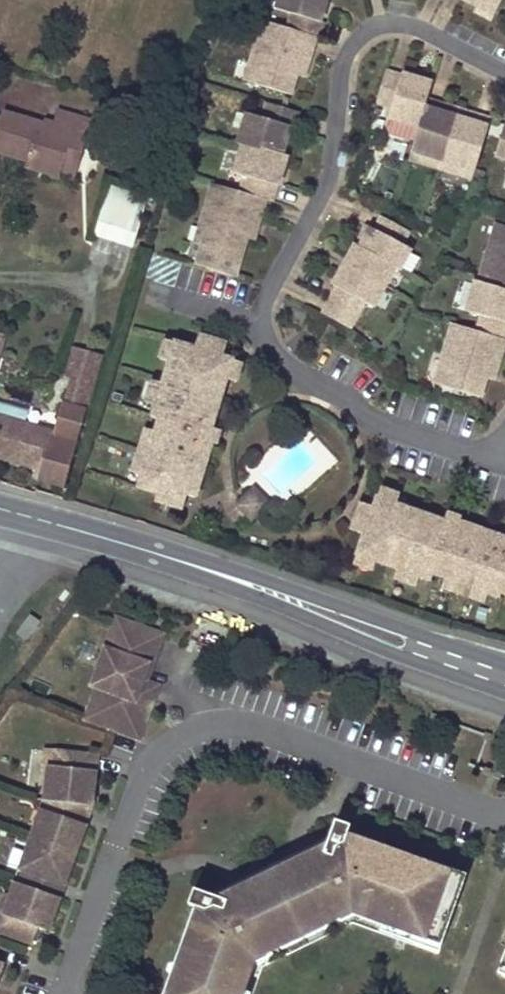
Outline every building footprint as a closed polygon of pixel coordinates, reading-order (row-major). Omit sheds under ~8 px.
[(326,0),(279,0),(276,9),(291,14),(287,29),(315,38),(317,38),(323,22),(320,21),(326,0)] [(494,15),(501,0),(464,0),(494,15)] [(287,29),(262,21),(251,59),(258,61),(253,78),(291,90),(298,67),(305,69),(315,38),(287,29)] [(258,61),(251,59),(245,76),(253,78),(258,61)] [(385,71),(376,102),(391,107),(388,118),(418,127),(426,100),(432,84),(401,74),(401,76),(385,71)] [(441,113),(443,105),(426,100),(418,127),(411,151),(421,154),(419,162),(440,169),(456,117),(441,113)] [(262,118),(246,114),(237,144),(242,145),(234,174),(245,177),(240,192),(265,199),(271,201),(275,186),(277,186),(286,156),(281,154),(289,128),(292,128),(297,112),(266,103),(262,118)] [(3,113),(0,123),(0,152),(27,161),(25,166),(59,177),(61,171),(72,135),(87,139),(92,122),(57,112),(52,128),(3,113)] [(490,119),(473,114),(471,122),(456,117),(440,169),(461,175),(464,167),(474,170),(490,119)] [(504,124),(495,154),(504,158),(504,124)] [(87,139),(72,135),(61,171),(76,175),(87,139)] [(411,151),(408,159),(419,162),(421,154),(411,151)] [(464,167),(461,175),(472,178),(474,170),(464,167)] [(150,196),(111,183),(96,233),(134,247),(150,196)] [(240,192),(212,184),(199,227),(207,229),(202,246),(240,257),(248,230),(255,232),(265,199),(240,192)] [(336,288),(322,314),(349,328),(363,302),(373,307),(394,269),(399,271),(410,249),(401,244),(408,231),(381,216),(374,230),(370,227),(359,247),(355,245),(333,285),(336,288)] [(504,226),(497,223),(492,240),(499,243),(504,226)] [(365,225),(355,245),(359,247),(370,227),(365,225)] [(499,243),(492,240),(478,282),(504,290),(504,226),(499,243)] [(207,229),(199,227),(194,244),(202,246),(207,229)] [(481,316),(477,331),(504,340),(504,290),(478,282),(475,281),(466,311),(481,316)] [(441,386),(479,398),(488,370),(495,372),(504,340),(477,331),(453,323),(439,366),(446,369),(441,386)] [(226,344),(198,336),(194,349),(222,357),(226,344)] [(175,343),(165,340),(160,359),(169,362),(175,343)] [(226,379),(231,360),(222,357),(194,349),(175,343),(169,362),(162,383),(156,406),(152,418),(159,420),(155,432),(142,475),(138,487),(157,493),(165,495),(167,489),(187,495),(194,498),(211,442),(183,434),(185,428),(180,426),(181,420),(210,429),(226,379)] [(226,379),(235,382),(241,363),(231,360),(226,379)] [(446,369),(439,366),(434,383),(441,386),(446,369)] [(162,383),(153,381),(146,403),(156,406),(162,383)] [(87,409),(65,402),(56,434),(78,440),(87,409)] [(28,419),(16,416),(14,422),(26,425),(28,419)] [(39,468),(51,432),(26,425),(14,422),(0,418),(0,457),(39,468)] [(217,444),(220,432),(210,429),(181,420),(180,426),(185,428),(183,434),(211,442),(217,444)] [(155,432),(146,429),(133,472),(142,475),(155,432)] [(39,468),(36,480),(64,487),(78,440),(56,434),(51,432),(39,468)] [(157,493),(155,500),(183,508),(187,495),(167,489),(165,495),(157,493)] [(260,495),(253,489),(249,493),(255,499),(260,495)] [(399,496),(380,489),(377,498),(396,505),(399,496)] [(249,493),(237,504),(251,519),(267,503),(260,495),(255,499),(249,493)] [(445,522),(396,505),(377,498),(373,507),(364,535),(357,554),(376,561),(397,568),(419,576),(431,580),(433,573),(445,577),(488,592),(500,597),(503,587),(504,588),(504,569),(503,568),(504,563),(504,539),(458,522),(448,549),(442,547),(440,553),(434,550),(445,522)] [(373,507),(361,503),(351,530),(364,535),(373,507)] [(460,516),(448,512),(445,522),(434,550),(440,553),(442,547),(448,549),(458,522),(460,516)] [(357,554),(354,563),(373,570),(376,561),(357,554)] [(397,568),(394,577),(416,585),(419,576),(397,568)] [(445,577),(441,586),(484,602),(488,592),(445,577)] [(30,614),(16,633),(26,640),(40,621),(30,614)] [(116,728),(138,736),(149,707),(133,701),(139,683),(143,684),(161,637),(118,621),(106,653),(112,655),(106,671),(101,669),(95,684),(100,686),(88,718),(116,728)] [(133,701),(149,707),(156,688),(143,684),(139,683),(133,701)] [(51,769),(54,748),(47,747),(42,792),(49,793),(55,793),(58,770),(51,769)] [(38,928),(46,931),(85,824),(91,806),(97,753),(54,748),(51,769),(58,770),(55,793),(49,793),(47,808),(44,817),(49,820),(43,836),(37,834),(29,855),(34,857),(28,874),(22,871),(12,898),(18,900),(11,916),(1,912),(0,914),(0,930),(32,942),(38,928)] [(44,817),(37,834),(43,836),(49,820),(44,817)] [(195,908),(202,911),(171,993),(244,993),(254,965),(353,917),(411,938),(413,932),(442,943),(466,877),(436,866),(433,872),(346,841),(348,834),(350,828),(335,822),(323,856),(226,902),(194,891),(188,906),(195,908)] [(348,834),(346,841),(433,872),(436,866),(348,834)] [(29,855),(22,871),(28,874),(34,857),(29,855)] [(7,896),(1,912),(11,916),(18,900),(12,898),(7,896)] [(195,908),(163,993),(171,993),(202,911),(195,908)] [(438,955),(442,943),(413,932),(411,938),(353,917),(254,965),(244,993),(252,993),(261,968),(352,924),(438,955)] [(496,977),(504,980),(504,966),(501,964),(496,977)]
